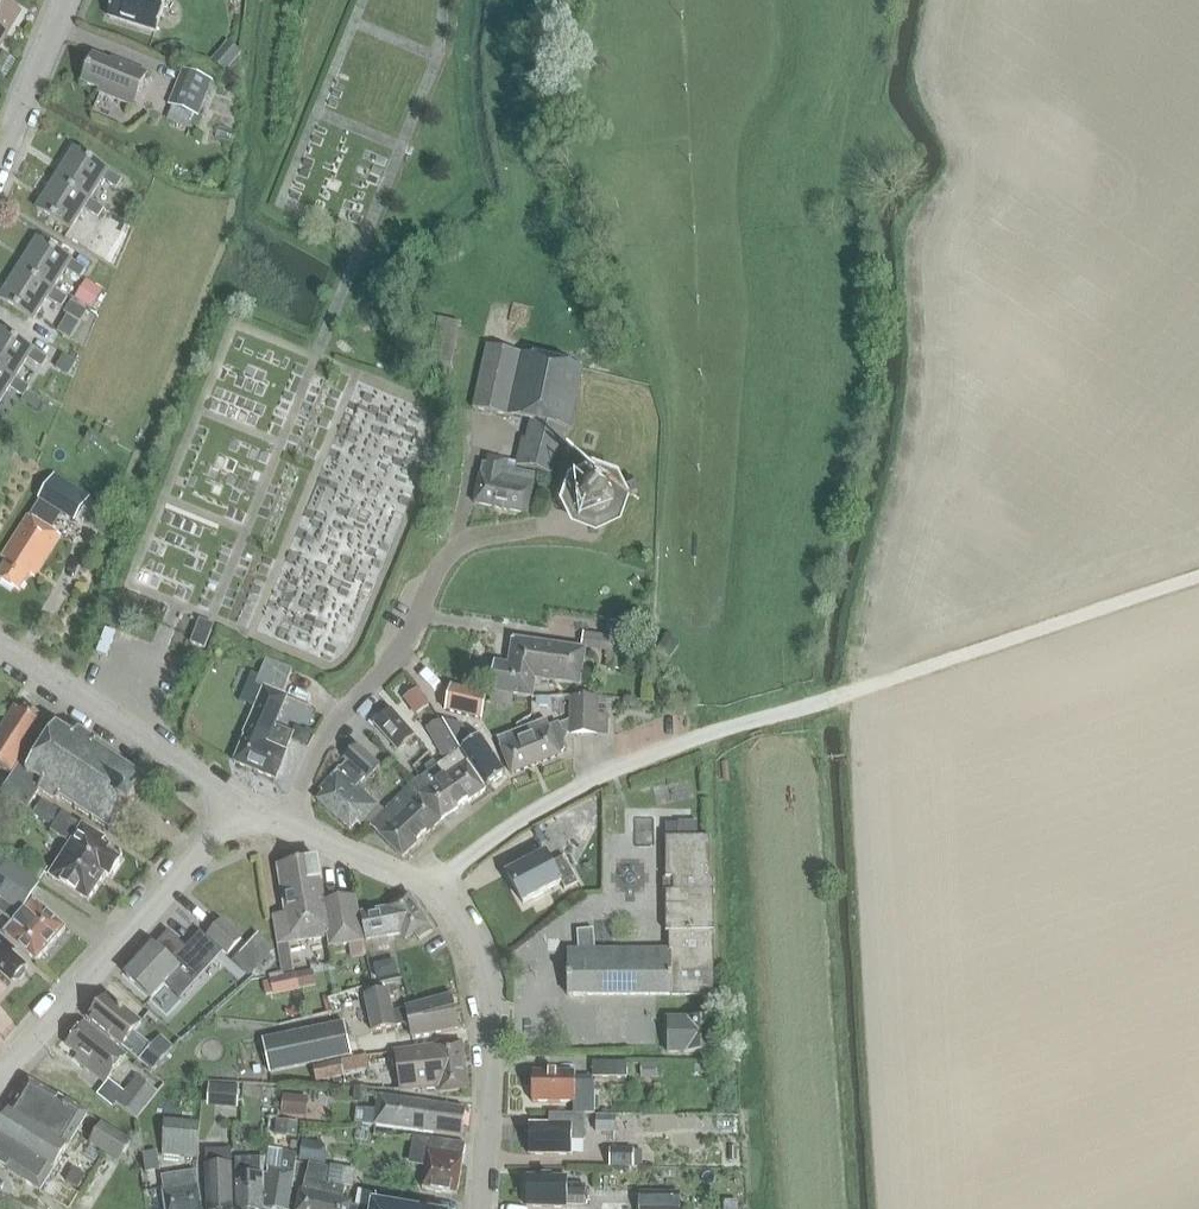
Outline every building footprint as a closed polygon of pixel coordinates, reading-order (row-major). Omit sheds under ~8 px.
[(107,18),(154,32),(164,0),(163,0),(113,0),(107,18)] [(0,1),(0,43),(19,12),(0,1)] [(210,61),(224,74),(240,55),(226,43),(210,61)] [(92,56),(81,83),(99,90),(98,93),(132,107),(145,74),(112,60),(110,63),(92,56)] [(184,71),(169,106),(196,117),(211,81),(184,71)] [(72,149),(54,179),(88,200),(101,181),(115,190),(121,180),(72,149)] [(88,200),(54,179),(35,208),(69,230),(82,210),(97,219),(103,209),(88,200)] [(36,239),(17,269),(51,290),(64,270),(78,280),(84,270),(36,239)] [(17,269),(0,295),(0,299),(33,320),(45,300),(60,309),(66,299),(51,290),(17,269)] [(91,308),(101,292),(87,283),(77,299),(91,308)] [(70,302),(62,314),(67,316),(78,324),(86,312),(70,302)] [(14,379),(26,360),(40,369),(46,359),(0,330),(0,371),(14,379)] [(471,409),(529,422),(525,441),(522,440),(516,466),(553,473),(563,426),(568,427),(582,367),(485,346),(471,409)] [(62,356),(55,368),(67,376),(74,364),(62,356)] [(0,371),(0,401),(8,389),(22,398),(28,388),(14,379),(0,371)] [(473,503),(526,514),(534,474),(501,468),(503,461),(486,458),(485,465),(481,464),(478,479),(473,503)] [(33,579),(59,537),(51,531),(59,517),(71,525),(89,498),(54,476),(28,517),(27,516),(0,559),(5,562),(0,570),(0,581),(18,593),(28,576),(33,579)] [(608,515),(613,500),(636,489),(630,477),(608,487),(593,482),(580,489),(575,503),(581,517),(594,522),(608,515)] [(603,669),(620,671),(626,626),(608,623),(603,658),(605,659),(603,669)] [(189,643),(203,649),(210,631),(197,625),(189,643)] [(490,692),(531,698),(534,680),(579,685),(584,650),(511,640),(508,665),(495,663),(490,692)] [(281,696),(291,669),(265,659),(254,685),(262,688),(242,737),(244,737),(233,763),(274,780),(285,754),(284,754),(292,735),(272,727),(284,697),(281,696)] [(479,719),(485,694),(451,686),(445,712),(479,719)] [(427,705),(416,690),(405,698),(415,714),(427,705)] [(545,720),(496,739),(510,775),(559,756),(558,754),(562,753),(564,748),(560,739),(562,734),(596,735),(597,698),(570,697),(569,720),(548,728),(545,720)] [(56,728),(47,742),(44,739),(32,757),(35,759),(29,769),(20,764),(44,727),(36,721),(39,715),(27,707),(23,713),(14,707),(0,729),(0,769),(11,776),(0,794),(26,810),(38,791),(56,803),(59,798),(109,832),(118,819),(124,823),(128,816),(129,817),(131,814),(136,807),(138,804),(136,803),(141,797),(135,793),(143,780),(92,747),(95,743),(77,731),(72,738),(56,728)] [(413,735),(390,710),(374,725),(397,750),(413,735)] [(445,760),(438,766),(462,805),(484,790),(438,719),(425,729),(445,760)] [(461,749),(486,787),(504,774),(480,736),(471,742),(460,725),(441,722),(460,749),(461,749)] [(356,787),(364,778),(366,780),(378,766),(355,745),(343,759),(346,762),(340,769),(339,768),(319,791),(323,794),(317,801),(349,830),(355,823),(359,826),(377,806),(356,787)] [(415,783),(409,788),(440,821),(440,820),(462,805),(438,766),(437,766),(433,761),(424,768),(429,773),(416,784),(415,783)] [(440,821),(409,788),(387,810),(388,811),(371,827),(401,858),(440,821)] [(61,814),(60,815),(42,801),(31,816),(50,830),(49,832),(69,845),(48,878),(87,902),(104,875),(109,879),(122,860),(100,846),(104,841),(81,826),(61,814)] [(592,817),(586,805),(548,825),(555,837),(592,817)] [(679,838),(698,838),(698,824),(679,824),(679,838)] [(713,997),(713,881),(709,881),(709,839),(665,839),(665,933),(670,934),(670,952),(593,952),(592,931),(577,931),(578,952),(566,952),(567,997),(713,997)] [(588,862),(602,862),(602,852),(588,852),(588,862)] [(506,874),(522,904),(560,884),(564,890),(577,884),(563,857),(550,864),(544,853),(506,874)] [(23,855),(13,869),(37,885),(47,871),(23,855)] [(13,869),(0,860),(0,902),(19,915),(38,885),(37,885),(13,869)] [(323,903),(316,860),(277,867),(284,914),(272,915),(276,944),(326,937),(327,947),(349,944),(351,958),(361,956),(359,942),(361,942),(354,898),(323,903)] [(388,913),(360,921),(364,942),(399,933),(404,940),(413,934),(418,940),(432,932),(408,895),(385,910),(388,913)] [(64,930),(33,902),(4,935),(35,963),(64,930)] [(221,953),(225,956),(240,940),(220,921),(205,938),(199,933),(185,949),(167,932),(153,948),(152,947),(125,976),(150,1000),(163,985),(179,999),(221,953)] [(260,962),(270,950),(256,937),(245,949),(260,962)] [(10,984),(11,982),(18,982),(24,975),(23,969),(25,968),(6,951),(6,944),(0,938),(0,975),(10,984)] [(371,962),(371,963),(375,978),(396,973),(397,973),(395,964),(386,959),(371,962)] [(270,981),(273,994),(296,989),(293,974),(270,978),(270,981)] [(264,995),(273,994),(270,981),(261,983),(264,995)] [(371,1033),(394,1028),(394,1026),(408,1023),(411,1038),(455,1030),(457,1027),(450,995),(404,1008),(404,1010),(391,1012),(386,990),(363,995),(371,1033)] [(106,997),(86,1021),(137,1063),(150,1047),(132,1033),(139,1024),(106,997)] [(666,1053),(685,1053),(713,1053),(713,1020),(666,1020),(666,1053)] [(84,1023),(65,1046),(77,1056),(74,1060),(103,1084),(125,1057),(84,1023)] [(260,1041),(267,1075),(350,1057),(343,1024),(260,1041)] [(461,1043),(393,1052),(399,1092),(438,1088),(438,1093),(466,1089),(461,1043)] [(341,1061),(312,1068),(315,1083),(345,1076),(341,1061)] [(591,1079),(625,1079),(626,1064),(591,1063),(591,1079)] [(639,1079),(656,1079),(656,1065),(639,1065),(639,1079)] [(115,1104),(135,1120),(163,1084),(143,1069),(115,1104)] [(531,1073),(531,1103),(572,1103),(572,1115),(593,1115),(593,1082),(574,1082),(574,1073),(531,1073)] [(208,1081),(207,1098),(237,1100),(238,1083),(208,1081)] [(39,1191),(83,1113),(65,1102),(64,1104),(28,1082),(0,1127),(0,1166),(39,1191)] [(354,1087),(353,1101),(367,1102),(368,1087),(354,1087)] [(280,1114),(298,1115),(299,1098),(282,1097),(280,1114)] [(378,1097),(374,1126),(433,1134),(461,1138),(465,1110),(378,1097)] [(528,1155),(570,1156),(570,1143),(583,1143),(583,1116),(548,1116),(547,1125),(528,1125),(528,1155)] [(594,1134),(615,1134),(615,1118),(594,1117),(594,1134)] [(297,1122),(276,1120),(274,1134),(296,1137),(297,1122)] [(195,1158),(199,1125),(164,1122),(160,1155),(155,1154),(157,1166),(175,1163),(176,1156),(195,1158)] [(101,1124),(89,1144),(117,1161),(130,1141),(101,1124)] [(325,1162),(327,1152),(315,1140),(302,1138),(298,1157),(325,1162)] [(421,1189),(456,1194),(464,1145),(428,1140),(421,1189)] [(607,1169),(633,1169),(633,1150),(608,1150),(607,1169)] [(205,1167),(206,1208),(231,1208),(230,1166),(229,1151),(204,1152),(205,1167)] [(144,1173),(158,1171),(157,1166),(155,1154),(155,1152),(141,1155),(144,1173)] [(295,1155),(282,1152),(279,1171),(267,1169),(262,1208),(287,1208),(295,1155)] [(261,1175),(258,1175),(258,1163),(234,1164),(235,1208),(262,1208),(261,1175)] [(384,1163),(376,1170),(388,1182),(395,1175),(384,1163)] [(350,1203),(341,1201),(343,1190),(324,1186),(326,1169),(308,1165),(302,1192),(299,1191),(295,1208),(349,1208),(350,1203)] [(330,1169),(327,1183),(351,1187),(353,1173),(330,1169)] [(194,1172),(160,1177),(165,1208),(200,1208),(194,1172)] [(566,1186),(566,1178),(526,1177),(525,1207),(565,1208),(565,1207),(583,1207),(583,1199),(584,1187),(566,1186)] [(357,1190),(354,1205),(368,1208),(371,1193),(357,1190)] [(639,1194),(638,1208),(679,1208),(679,1195),(639,1194)]
